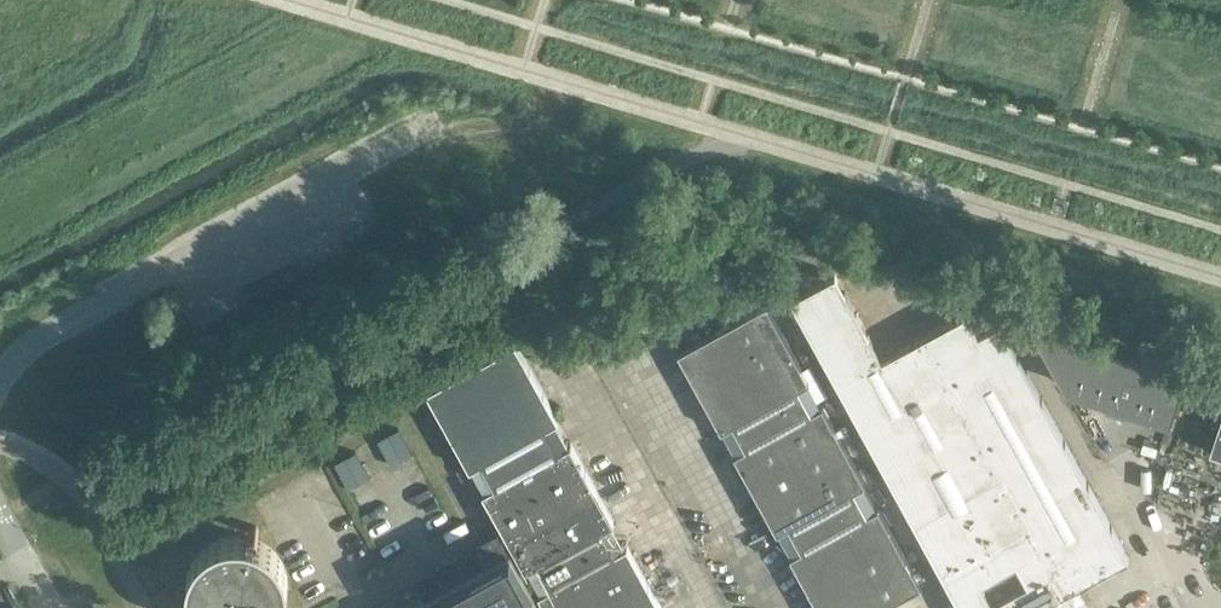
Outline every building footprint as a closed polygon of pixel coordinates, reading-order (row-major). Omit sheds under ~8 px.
[(678,351),(721,428),(723,427),(737,451),(734,452),(777,530),(779,529),(792,553),(790,554),(819,607),(875,607),(889,600),(889,602),(921,584),(878,505),(876,506),(864,483),(865,482),(823,404),(820,405),(808,382),(810,381),(766,302),(734,320),(735,321),(710,335),(709,333),(678,351)] [(1186,367),(1026,313),(1065,384),(1168,419),(1186,367)] [(515,341),(427,390),(470,468),(472,467),(485,490),(482,491),(526,569),(528,568),(541,592),(538,593),(547,607),(662,607),(627,545),(625,546),(612,522),(614,521),(571,443),(569,444),(556,420),(558,419),(515,341)] [(1209,449),(1220,453),(1220,415),(1209,449)] [(184,586),(184,590),(184,594),(185,598),(186,601),(187,605),(189,607),(280,607),(282,604),(283,600),(284,596),(284,593),(285,589),(285,585),(284,581),(284,577),(283,573),(282,569),(280,565),(278,562),(276,558),(274,555),(271,552),(268,549),(265,547),(262,544),(259,542),(255,541),(251,539),(247,538),(243,537),(239,536),(235,536),(231,536),(227,537),(223,537),(220,538),(216,540),(212,541),(209,543),(205,545),(202,548),(199,551),(196,553),(194,557),(191,560),(189,563),(188,567),(186,571),(185,575),(184,579),(184,582),(184,586)] [(505,552),(402,607),(535,607),(505,552)]
